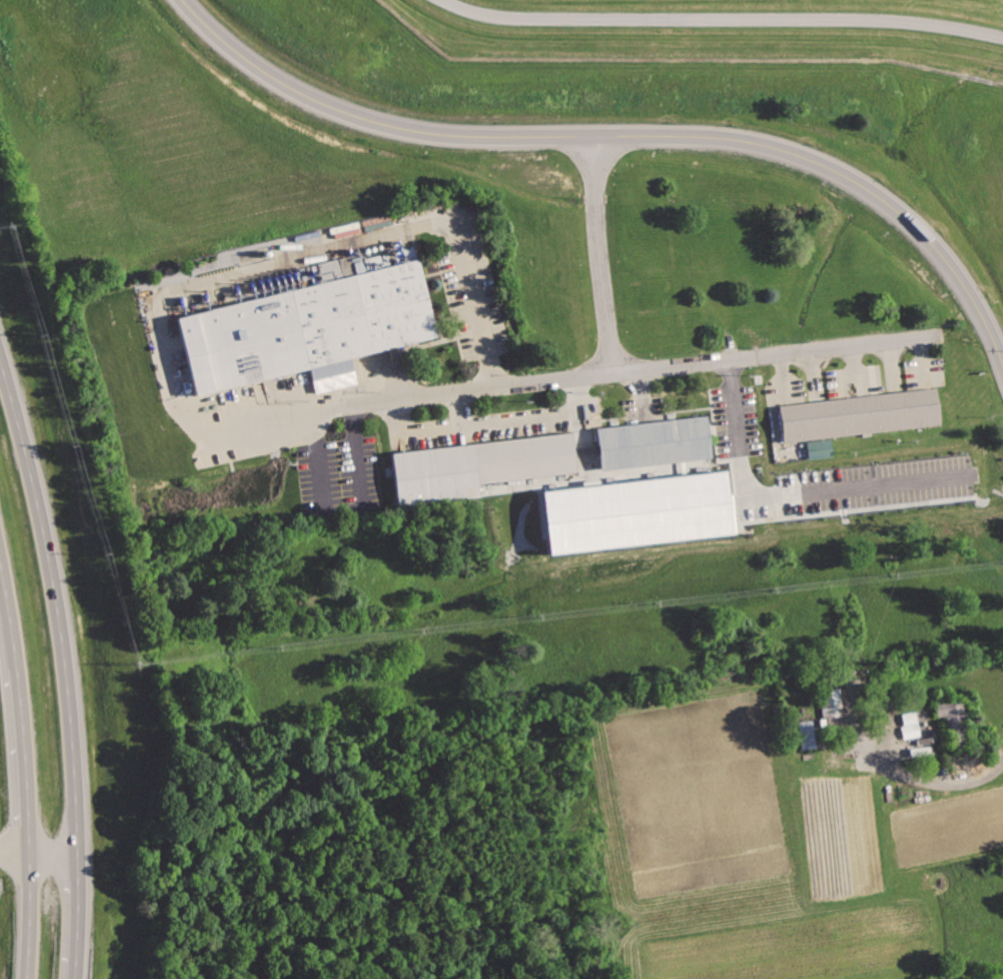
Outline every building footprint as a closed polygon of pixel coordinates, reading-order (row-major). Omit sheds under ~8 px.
[(366,270),(389,266),(387,254),(364,257),(366,270)] [(193,395),(307,367),(310,378),(351,368),(349,358),(435,336),(416,258),(174,317),(193,395)] [(782,410),(785,447),(942,429),(937,392),(782,410)] [(595,431),(602,474),(713,461),(708,418),(595,431)] [(392,455),(400,511),(484,499),(482,487),(579,475),(575,436),(392,455)] [(807,459),(832,456),(830,438),(805,441),(807,459)] [(818,691),(821,719),(845,715),(843,700),(841,688),(818,691)] [(932,700),(935,718),(945,716),(953,755),(976,750),(965,693),(932,700)] [(813,748),(812,720),(798,720),(799,748),(813,748)] [(901,726),(905,744),(925,739),(922,721),(901,726)]
